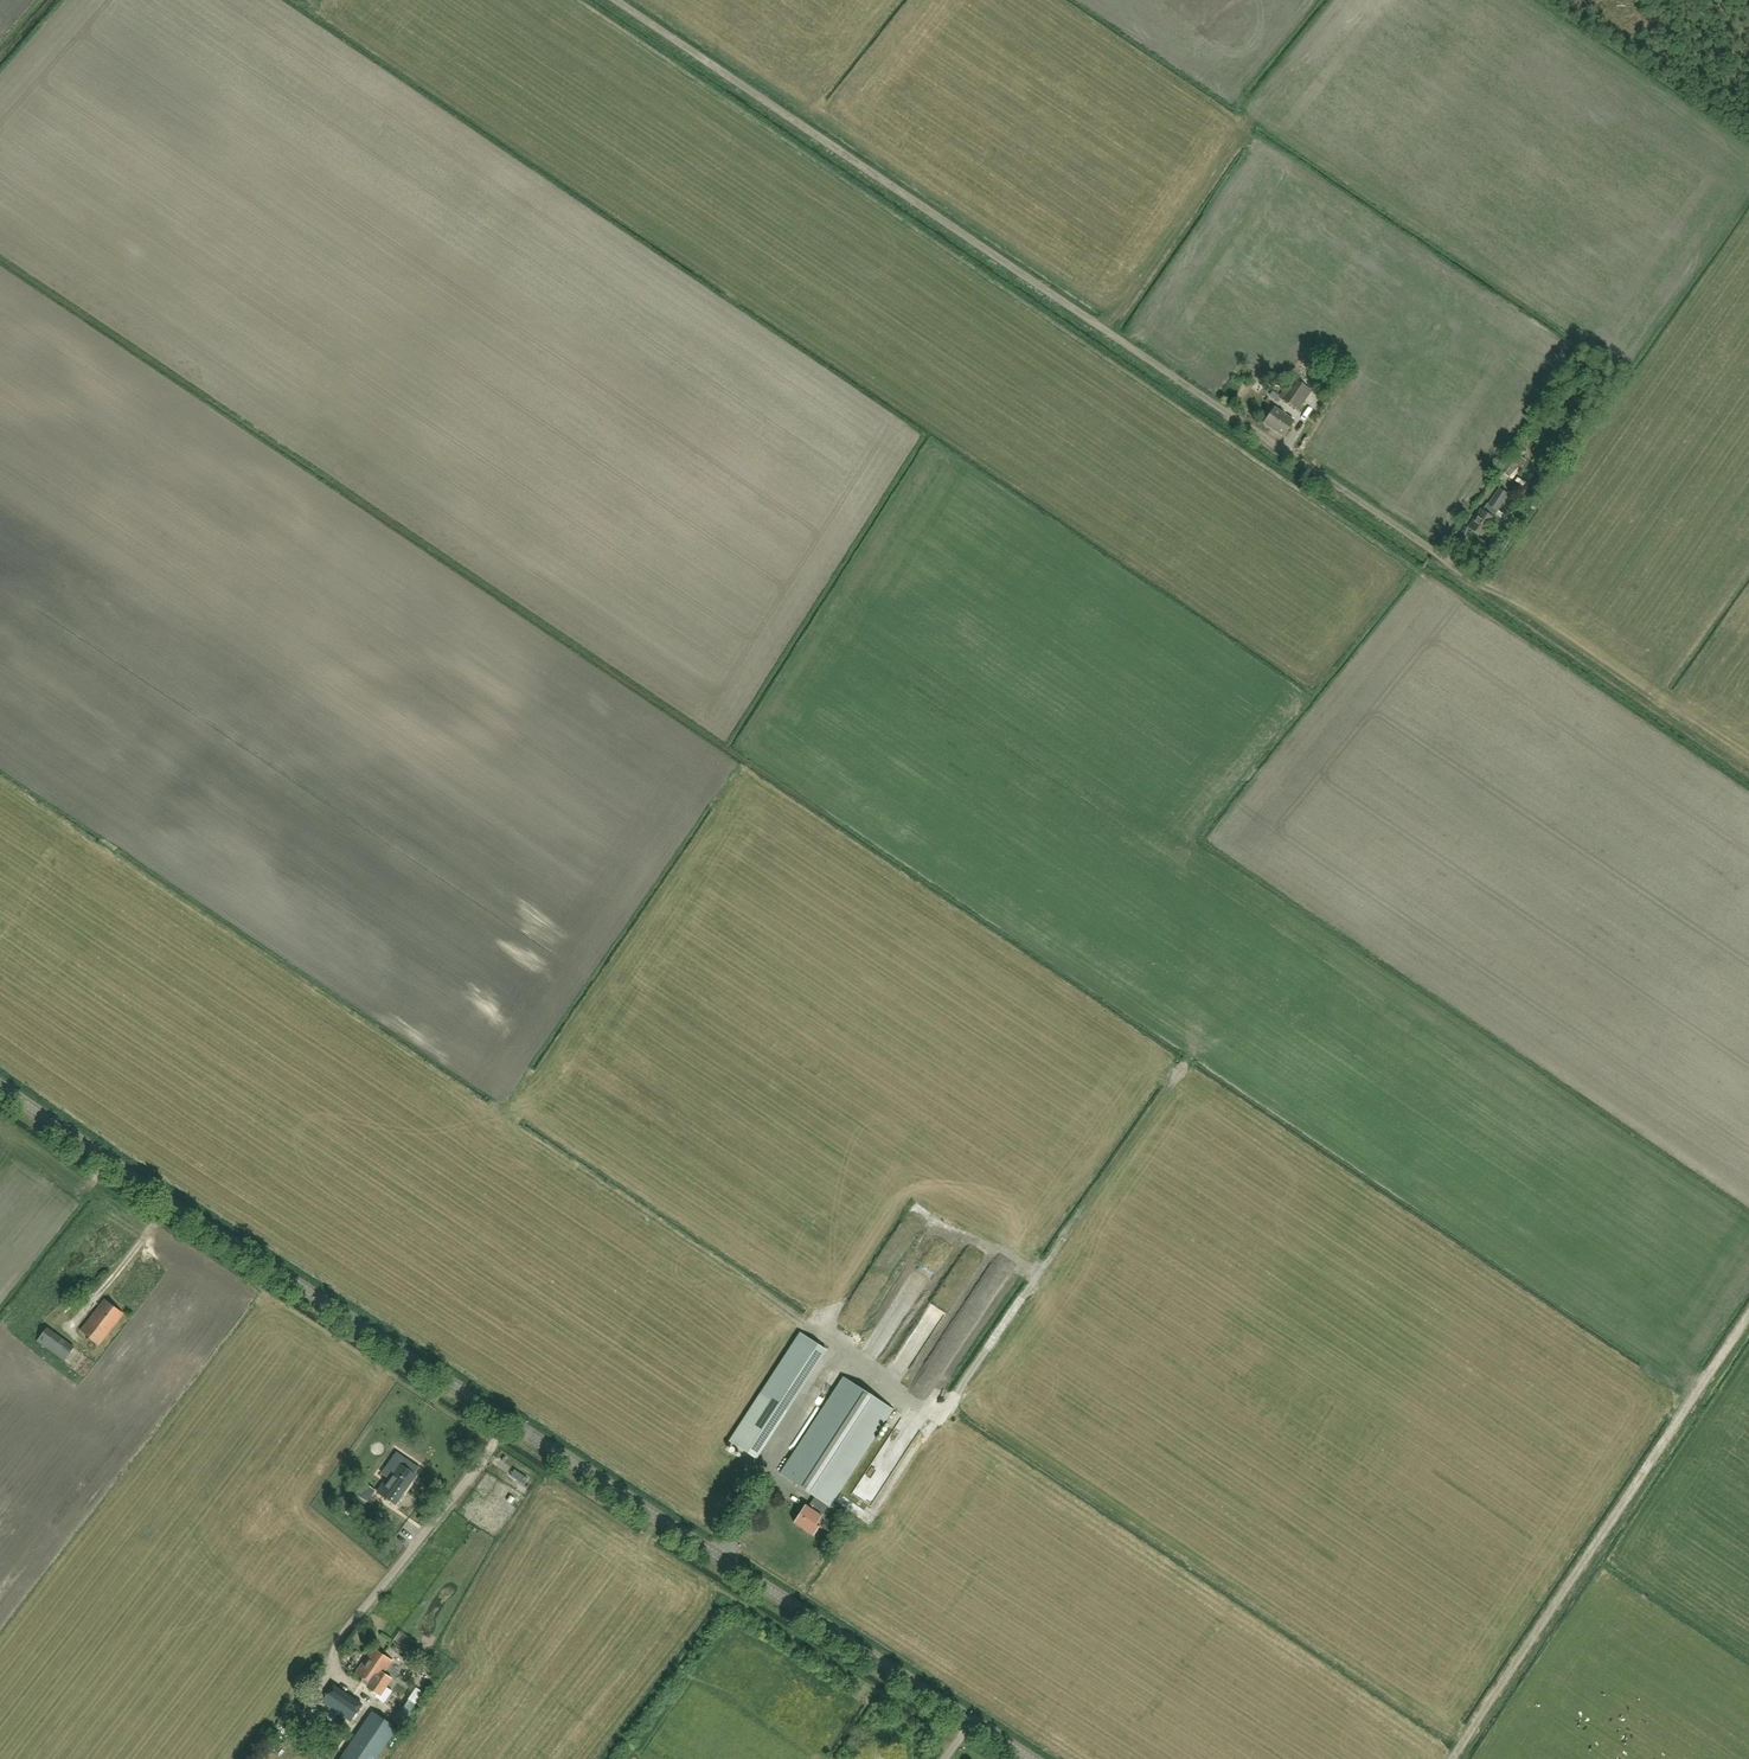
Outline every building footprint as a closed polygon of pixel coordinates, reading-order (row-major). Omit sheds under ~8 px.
[(1278,399),(1281,401),(1298,412),(1312,392),(1293,378),(1278,399)] [(1283,437),(1294,421),(1275,407),(1264,423),(1283,437)] [(1512,461),(1509,459),(1501,471),(1510,477),(1518,466),(1522,469),(1527,462),(1517,455),(1512,461)] [(1496,519),(1498,520),(1503,513),(1498,510),(1507,496),(1498,490),(1490,504),(1487,503),(1483,510),(1481,509),(1469,528),(1473,530),(1472,533),(1479,537),(1480,535),(1485,538),(1496,519)] [(1481,557),(1474,567),(1482,572),(1489,562),(1481,557)] [(100,1344),(124,1313),(105,1298),(81,1329),(100,1344)] [(794,1325),(735,1442),(762,1456),(821,1338),(794,1325)] [(37,1341),(65,1361),(75,1347),(47,1327),(37,1341)] [(874,1354),(879,1348),(868,1339),(863,1345),(874,1354)] [(85,1352),(73,1366),(80,1372),(92,1358),(85,1352)] [(815,1496),(808,1507),(805,1505),(794,1522),(814,1535),(820,1526),(817,1524),(831,1501),(833,1502),(893,1409),(843,1377),(780,1473),(815,1496)] [(395,1504),(416,1475),(398,1462),(377,1492),(395,1504)] [(494,1465),(491,1471),(502,1476),(505,1470),(494,1465)] [(524,1484),(528,1478),(515,1469),(510,1475),(524,1484)] [(478,1492),(488,1497),(498,1478),(488,1473),(478,1492)] [(356,1494),(367,1503),(376,1490),(366,1482),(356,1494)] [(384,1674),(392,1661),(373,1647),(356,1672),(371,1682),(368,1686),(381,1695),(392,1679),(384,1674)] [(322,1702),(354,1723),(365,1706),(334,1685),(322,1702)] [(350,1758),(376,1758),(398,1727),(374,1711),(344,1755),(350,1758)]
